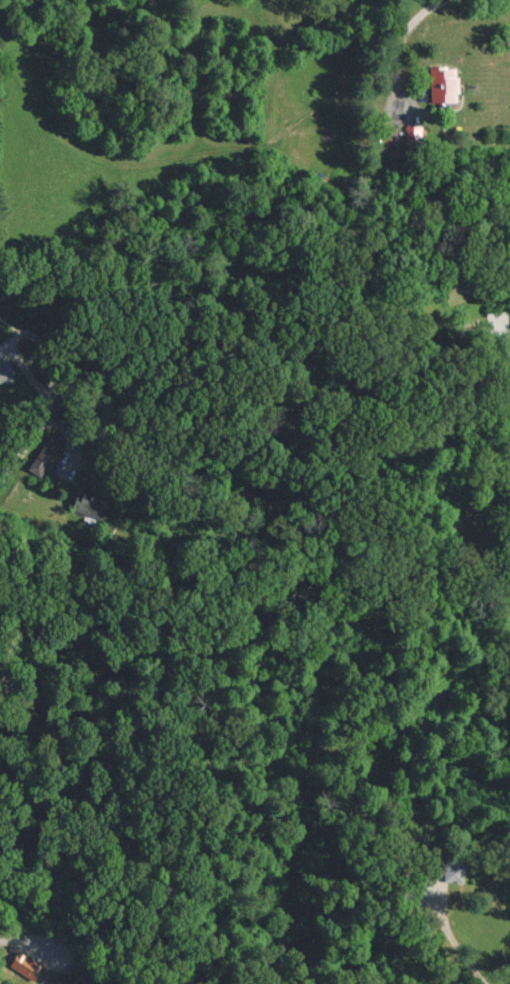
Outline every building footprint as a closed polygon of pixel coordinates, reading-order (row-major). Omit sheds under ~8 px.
[(429,67),(430,102),(458,101),(457,66),(429,67)] [(381,167),(402,166),(400,128),(380,129),(381,167)] [(12,380),(9,362),(0,363),(0,382),(12,380)] [(41,477),(64,442),(50,433),(27,468),(41,477)] [(71,508),(101,519),(110,496),(80,485),(71,508)] [(463,883),(464,861),(443,860),(443,858),(431,857),(430,872),(444,873),(444,882),(463,883)] [(41,964),(16,952),(9,967),(35,979),(41,964)]
